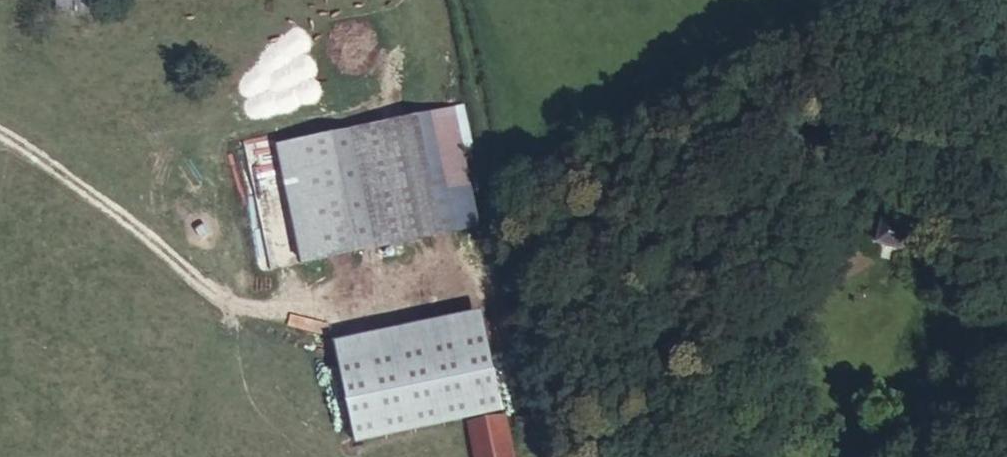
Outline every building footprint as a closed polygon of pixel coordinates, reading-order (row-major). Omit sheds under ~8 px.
[(460,225),(438,106),(389,115),(411,235),(460,225)] [(411,235),(389,115),(263,139),(285,258),(411,235)] [(355,441),(503,410),(486,331),(338,362),(355,441)] [(470,423),(476,456),(512,456),(504,416),(470,423)]
